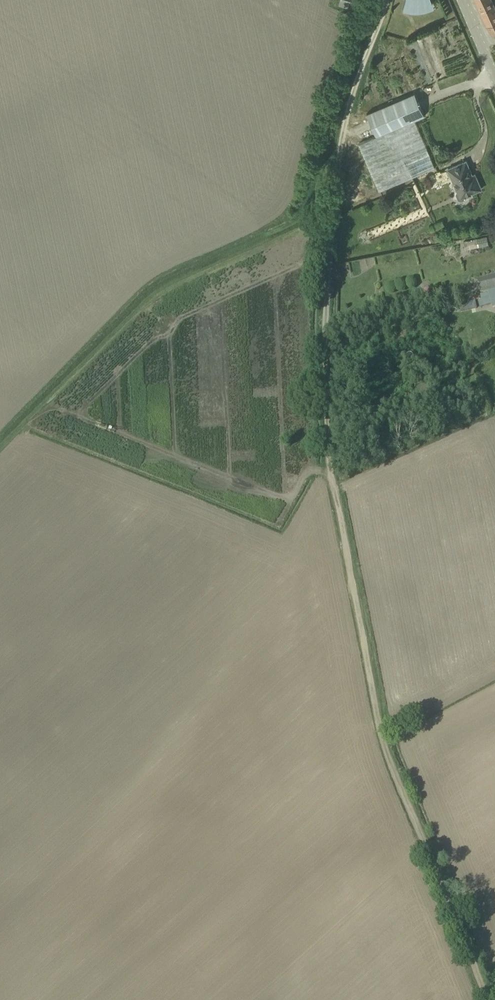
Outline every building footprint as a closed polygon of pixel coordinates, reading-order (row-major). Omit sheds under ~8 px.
[(491,0),(474,0),(486,25),(494,21),(494,8),(491,0)] [(486,25),(491,36),(494,34),(494,21),(486,25)] [(392,37),(390,53),(402,55),(405,39),(392,37)] [(414,93),(366,114),(376,136),(359,144),(379,191),(435,167),(414,119),(424,115),(414,93)] [(467,195),(472,193),(482,189),(475,173),(472,175),(466,160),(448,168),(452,177),(457,191),(455,194),(458,199),(461,200),(466,199),(467,195)] [(465,249),(475,248),(489,245),(487,236),(473,239),(463,240),(465,249)] [(480,295),(494,291),(494,275),(476,280),(480,295)] [(480,295),(481,299),(478,300),(479,307),(492,304),(492,308),(494,307),(494,291),(480,295)] [(474,300),(458,304),(460,311),(475,307),(474,300)]
